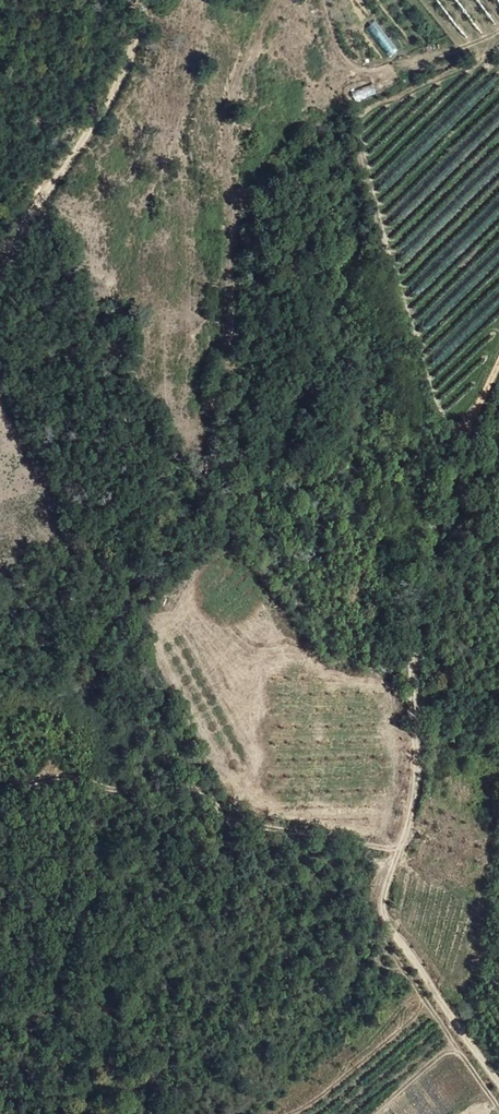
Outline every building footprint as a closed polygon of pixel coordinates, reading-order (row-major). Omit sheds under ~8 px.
[(376,21),(367,26),(386,57),(395,51),(376,21)] [(354,98),(374,94),(373,87),(353,91),(354,98)] [(102,500),(95,510),(104,515),(110,505),(102,500)] [(114,507),(110,505),(104,515),(95,510),(93,514),(106,522),(114,507)]
